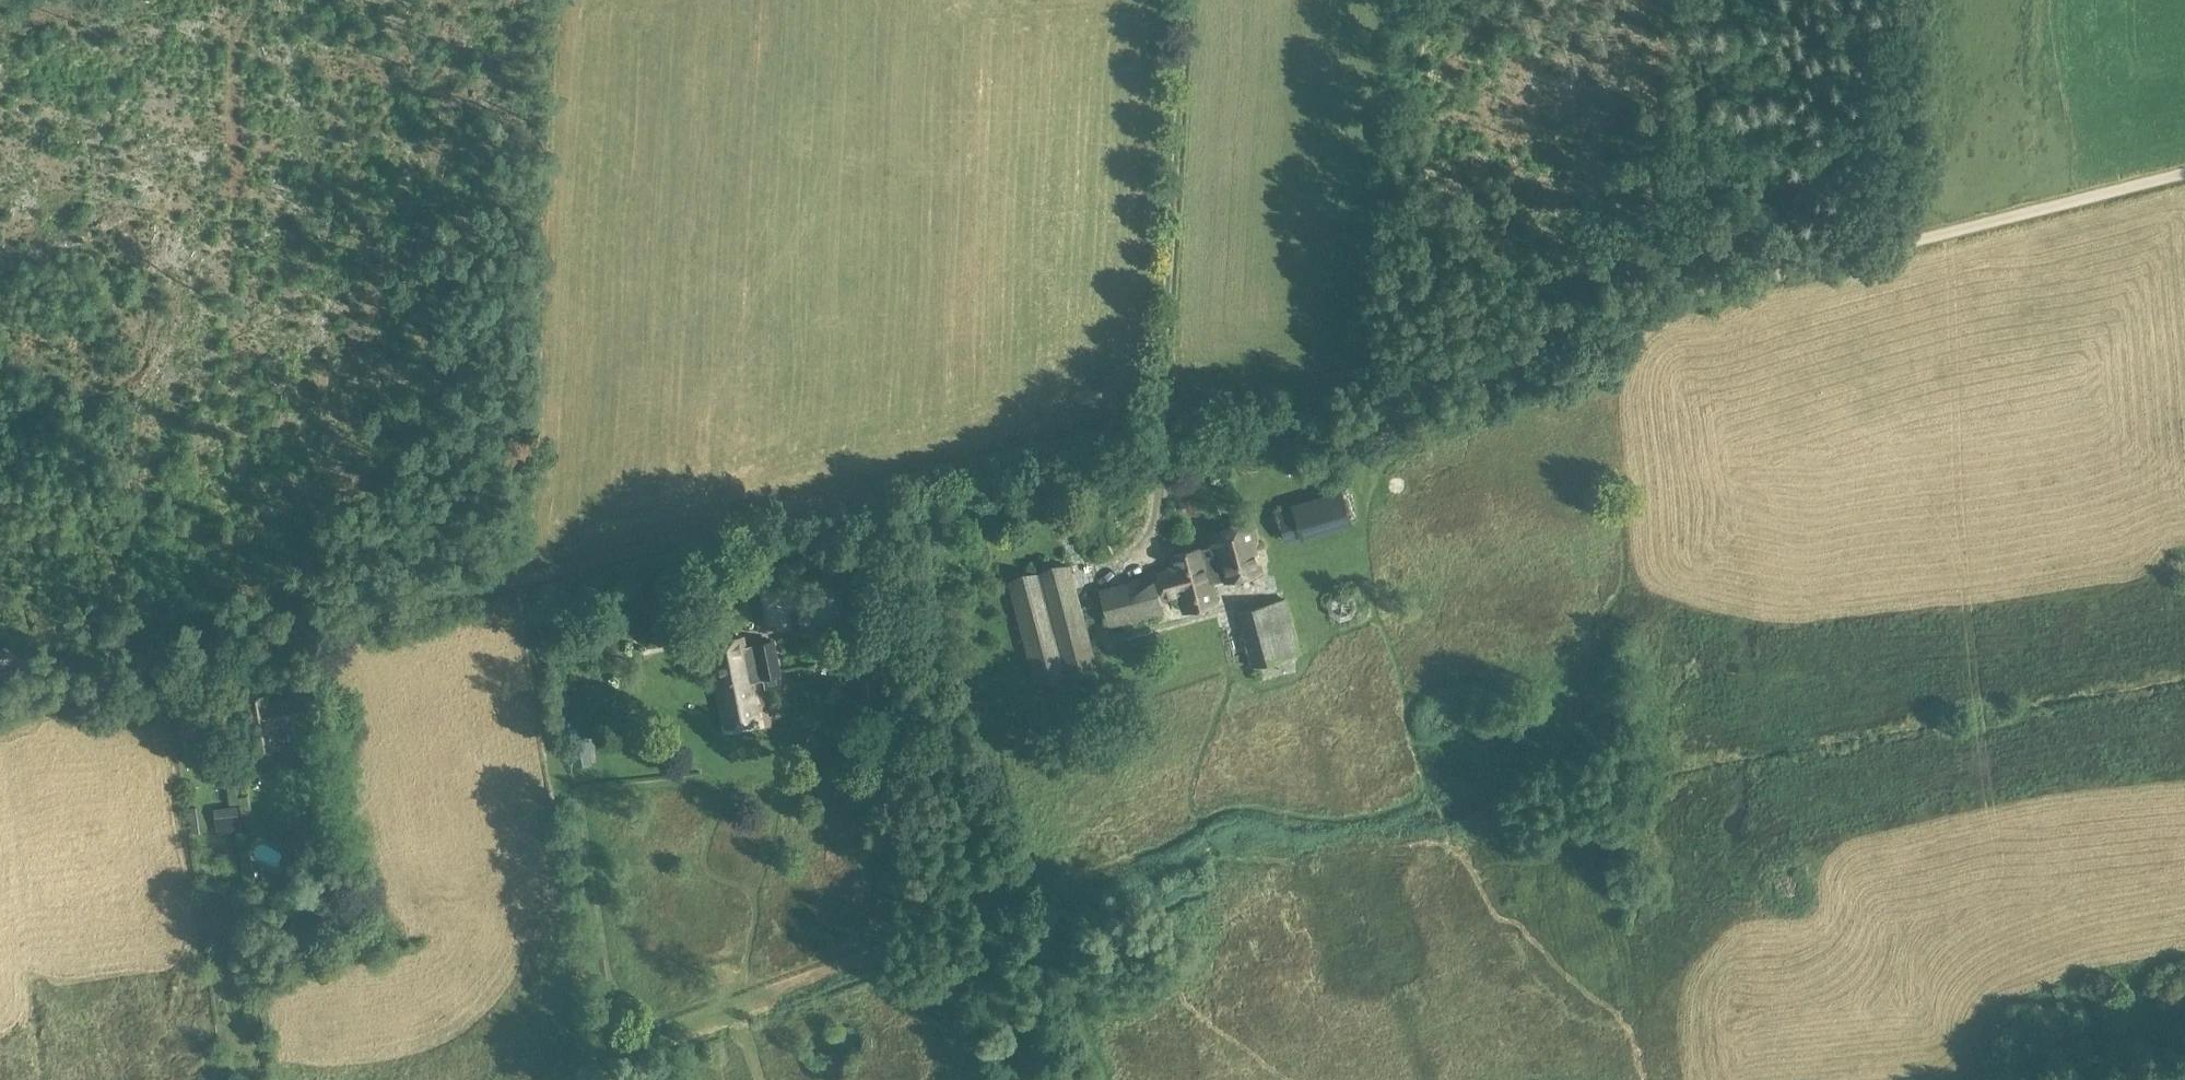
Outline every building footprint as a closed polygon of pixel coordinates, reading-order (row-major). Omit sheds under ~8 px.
[(1344,491),(1276,508),(1285,542),(1352,525),(1344,491)] [(1212,583),(1258,572),(1252,548),(1248,549),(1240,519),(1209,527),(1213,544),(1209,545),(1210,548),(1200,550),(1200,549),(1173,556),(1177,570),(1155,576),(1160,598),(1182,592),(1187,612),(1217,604),(1212,583)] [(1011,582),(1037,681),(1097,666),(1071,566),(1011,582)] [(1160,598),(1155,576),(1102,589),(1111,625),(1164,612),(1160,598)] [(1301,653),(1288,600),(1238,613),(1252,666),(1301,653)] [(757,645),(758,651),(746,653),(743,638),(712,643),(728,727),(759,722),(751,681),(780,675),(774,642),(757,645)] [(1277,690),(1290,682),(1284,671),(1271,678),(1277,690)] [(306,696),(270,702),(269,696),(249,699),(257,750),(277,747),(274,724),(309,719),(306,696)] [(570,740),(574,767),(593,764),(591,749),(595,748),(593,738),(589,739),(586,721),(569,724),(572,740),(570,740)] [(217,833),(241,831),(239,806),(215,808),(217,833)]
